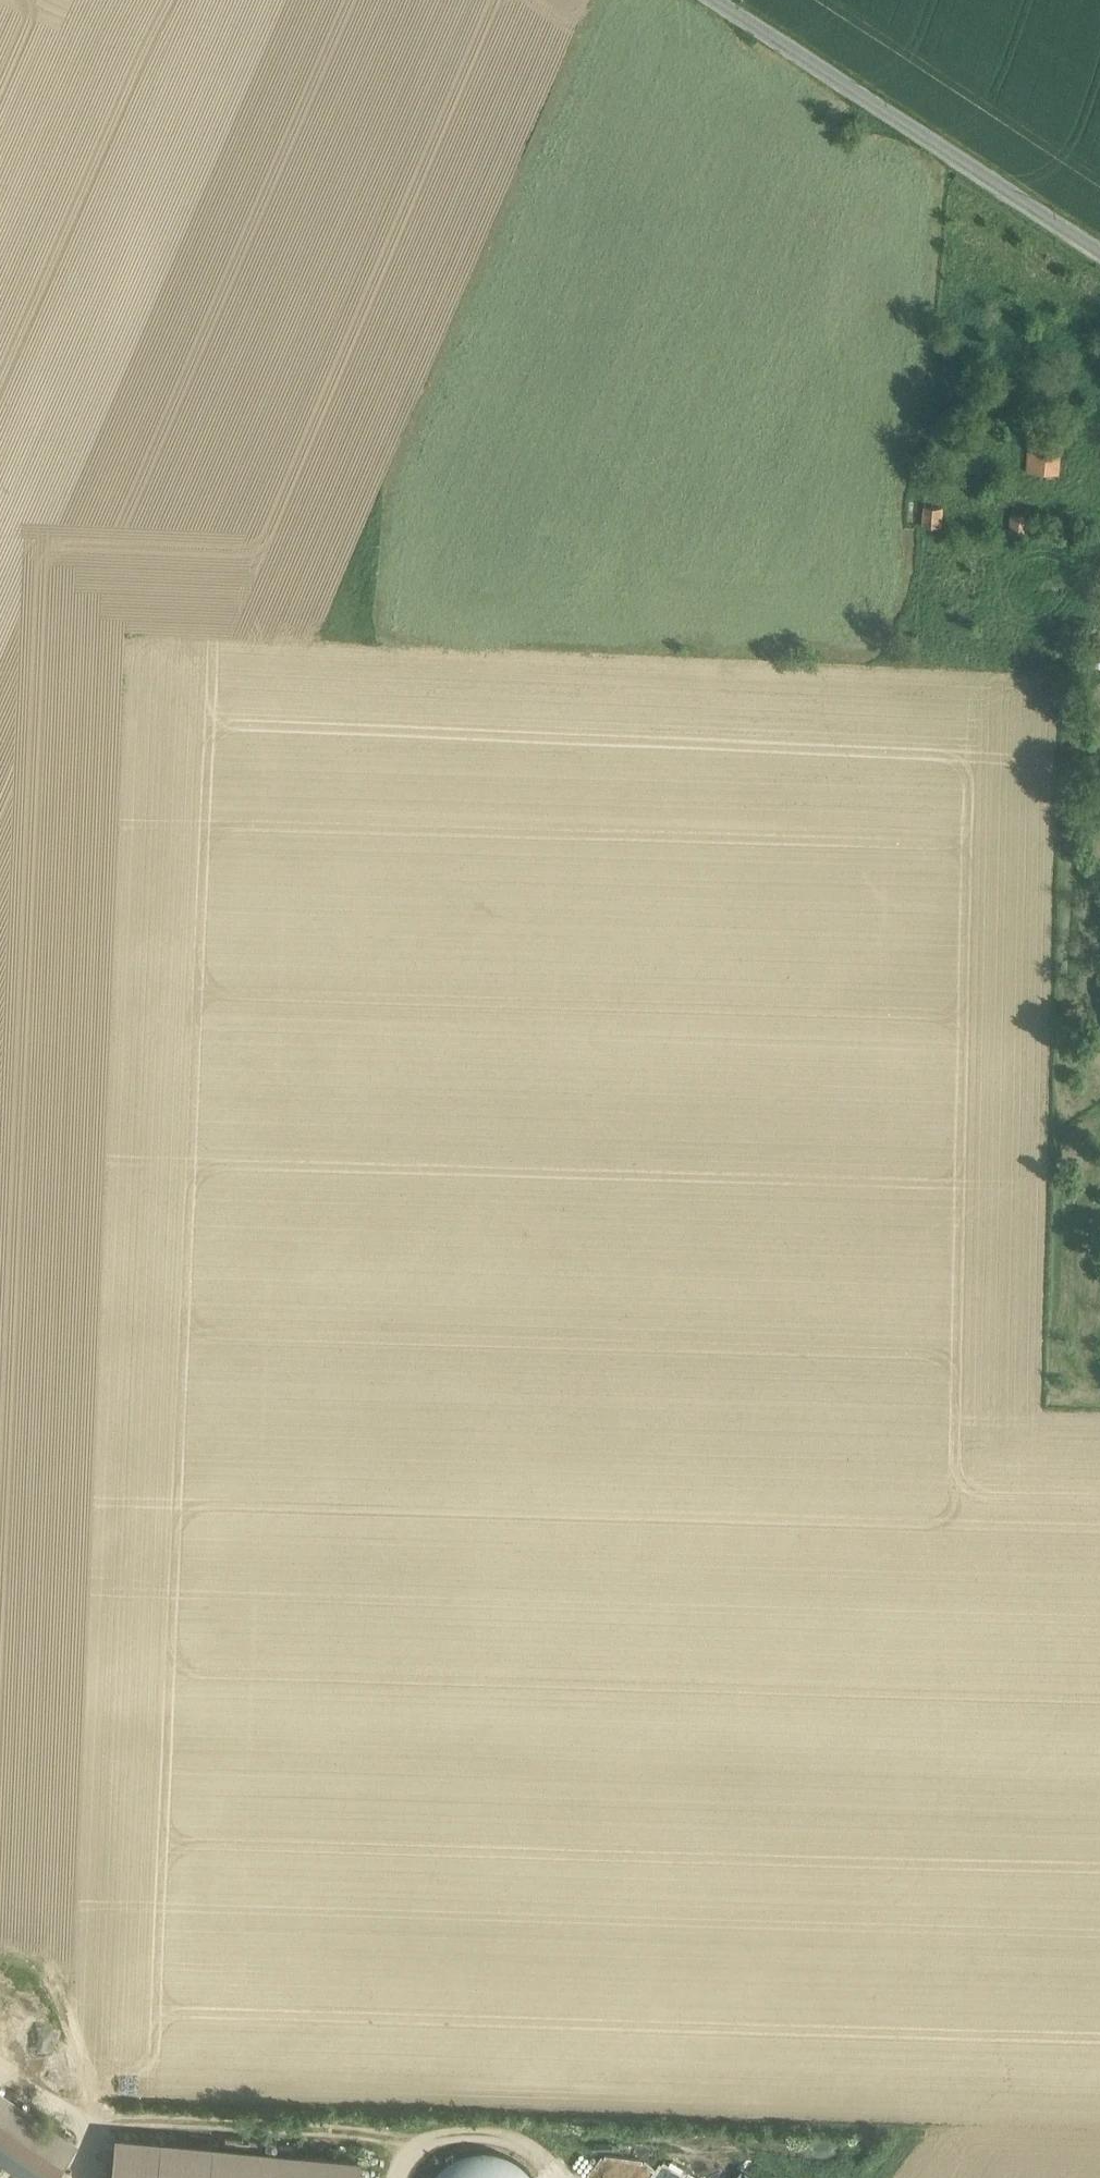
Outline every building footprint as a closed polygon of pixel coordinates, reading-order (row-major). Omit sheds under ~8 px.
[(1061,434),(1031,431),(1028,471),(1058,473),(1061,434)] [(942,506),(924,505),(923,524),(940,526),(942,506)] [(1025,513),(1012,512),(1011,532),(1024,533),(1025,513)] [(118,2137),(114,2177),(369,2177),(372,2158),(118,2137)] [(529,2168),(511,2157),(491,2153),(470,2156),(452,2167),(441,2177),(537,2177),(529,2168)] [(660,2157),(648,2177),(693,2177),(660,2157)] [(748,2169),(742,2177),(762,2177),(748,2169)]
